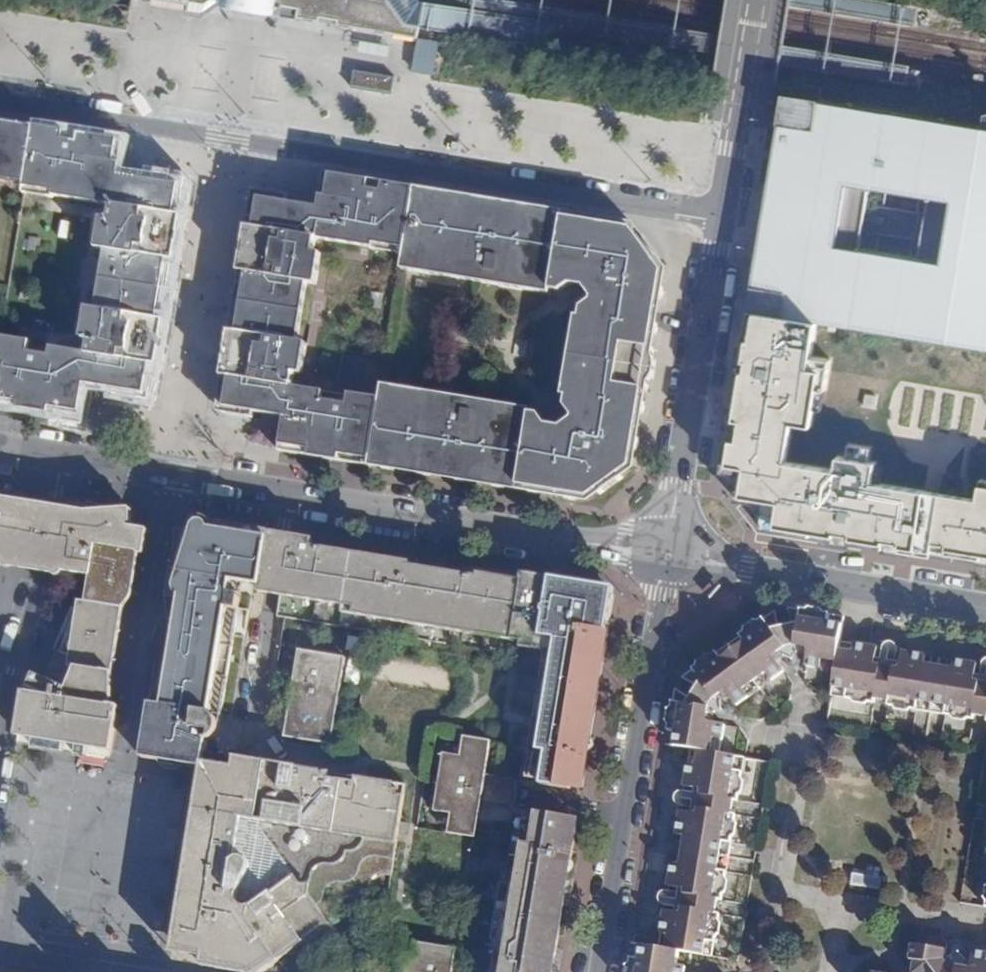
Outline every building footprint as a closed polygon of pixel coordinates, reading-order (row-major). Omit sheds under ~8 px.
[(185,1),(186,2),(188,2),(189,1),(190,0),(192,1),(191,9),(194,9),(205,11),(209,11),(211,11),(215,9),(217,7),(219,5),(220,0),(184,0),(185,1)] [(252,0),(275,4),(286,6),(294,16),(310,19),(354,26),(381,30),(382,30),(407,34),(418,36),(419,25),(422,26),(434,28),(438,5),(419,2),(418,0),(251,0),(252,0)] [(391,92),(392,76),(352,73),(351,89),(391,92)] [(984,112),(982,127),(819,101),(819,100),(821,88),(777,81),(775,94),(775,95),(782,96),(783,96),(781,105),(787,106),(784,123),(778,122),(751,288),(764,290),(763,297),(750,295),(747,310),(816,322),(985,349),(985,113),(984,112)] [(781,105),(779,115),(778,122),(784,123),(787,106),(781,105)] [(16,397),(14,409),(79,420),(85,384),(115,389),(115,395),(151,401),(155,379),(165,314),(171,279),(174,261),(184,204),(187,179),(151,173),(150,179),(120,175),(126,140),(35,126),(33,137),(112,148),(107,178),(118,180),(150,186),(164,187),(163,192),(168,199),(173,200),(155,311),(143,380),(133,387),(117,384),(116,384),(85,379),(74,377),(70,401),(64,405),(16,397)] [(25,186),(33,137),(0,131),(0,181),(25,186)] [(112,148),(33,137),(25,186),(24,191),(44,194),(103,204),(107,178),(112,148)] [(415,187),(325,172),(319,207),(288,202),(289,196),(263,192),(254,190),(251,197),(248,216),(244,241),(241,268),(236,299),(230,333),(217,412),(253,418),(254,412),(285,416),(280,452),(344,463),(346,450),(294,442),(304,388),(293,386),(291,386),(286,411),(233,403),(230,398),(262,204),(319,213),(330,214),(334,184),(414,197),(415,187)] [(118,180),(107,178),(103,204),(111,206),(114,206),(118,180)] [(150,186),(118,180),(114,206),(111,206),(110,219),(101,218),(97,248),(106,250),(96,308),(87,307),(82,338),(89,339),(87,353),(90,353),(85,379),(116,384),(117,384),(133,387),(143,380),(155,311),(173,200),(168,199),(163,192),(164,187),(150,186)] [(413,199),(414,197),(334,184),(330,214),(326,240),(371,248),(404,253),(413,199)] [(441,191),(428,189),(426,196),(440,197),(441,191)] [(426,202),(413,199),(404,253),(402,269),(414,272),(426,202)] [(509,215),(426,202),(414,272),(550,293),(551,289),(560,291),(570,284),(584,286),(592,297),(592,301),(582,307),(581,311),(581,317),(577,316),(567,378),(564,395),(567,396),(565,407),(574,416),(572,418),(561,427),(547,425),(540,414),(530,413),(531,409),(383,384),(381,398),(370,461),(588,497),(597,491),(599,494),(624,477),(622,472),(627,470),(631,466),(643,390),(643,389),(632,387),(635,374),(627,373),(629,358),(637,359),(639,346),(650,347),(650,346),(653,329),(644,327),(647,310),(656,312),(664,270),(657,261),(660,259),(656,254),(642,234),(639,237),(633,227),(625,233),(577,225),(509,215)] [(315,238),(319,213),(262,204),(230,398),(233,403),(286,411),(291,386),(293,386),(295,373),(302,374),(308,343),(298,341),(308,283),(317,284),(322,253),(314,252),(317,239),(317,238),(315,238)] [(326,240),(330,214),(319,213),(315,238),(317,238),(317,239),(326,240)] [(981,479),(978,500),(873,483),(876,463),(869,461),(871,448),(849,445),(847,458),(838,456),(836,470),(786,462),(792,423),(811,426),(818,389),(826,390),(831,359),(811,356),(816,322),(747,310),(720,474),(761,528),(985,564),(985,480),(981,479)] [(14,409),(16,397),(11,383),(19,339),(1,336),(0,340),(0,406),(14,409)] [(11,383),(16,397),(64,405),(70,401),(74,377),(78,352),(46,346),(31,344),(31,341),(19,339),(11,383)] [(643,389),(643,390),(648,391),(655,347),(650,346),(650,347),(639,346),(637,359),(629,358),(627,373),(635,374),(632,387),(643,389)] [(74,377),(85,379),(90,353),(87,353),(78,352),(74,377)] [(349,395),(304,388),(294,442),(346,450),(355,438),(362,395),(349,393),(349,395)] [(369,467),(370,461),(381,398),(362,395),(355,438),(346,450),(344,463),(369,467)] [(1,562),(5,568),(9,569),(29,572),(46,575),(57,576),(60,576),(64,573),(89,577),(86,602),(79,601),(68,667),(76,668),(68,688),(34,675),(26,693),(18,738),(112,753),(120,707),(112,706),(112,676),(122,608),(131,597),(138,554),(145,554),(149,530),(129,527),(129,523),(131,523),(130,510),(85,512),(61,509),(0,499),(0,562),(1,562)] [(186,531),(179,531),(166,606),(156,669),(155,677),(151,703),(142,758),(201,769),(201,768),(202,765),(203,763),(206,740),(208,740),(209,740),(210,740),(211,739),(213,738),(214,738),(215,737),(217,735),(218,734),(218,732),(219,731),(219,730),(241,595),(251,597),(253,584),(261,586),(270,531),(207,521),(194,519),(192,520),(191,521),(190,522),(189,524),(188,525),(187,527),(186,529),(186,530),(186,531)] [(289,534),(270,531),(261,586),(260,592),(278,595),(353,608),(352,616),(513,642),(523,581),(477,574),(477,576),(411,565),(411,563),(312,547),(314,538),(289,534)] [(523,581),(513,642),(521,644),(520,648),(545,652),(528,755),(534,756),(530,778),(583,787),(616,588),(524,573),(523,581)] [(685,966),(676,965),(678,952),(704,956),(706,941),(714,943),(718,914),(711,914),(714,897),(721,898),(722,893),(725,872),(718,871),(722,842),(730,843),(734,817),(727,815),(730,799),(737,800),(741,772),(735,771),(736,757),(713,753),(715,741),(722,742),(725,725),(708,722),(710,708),(715,702),(726,693),(736,708),(750,698),(745,690),(765,676),(770,683),(785,673),(774,658),(786,650),(794,648),(807,650),(805,668),(820,670),(822,661),(835,663),(831,689),(846,691),(845,700),(872,705),(874,696),(888,698),(887,706),(972,720),(973,712),(985,714),(985,682),(974,680),(977,662),(952,659),(951,668),(924,664),(925,655),(901,651),(899,668),(874,664),(877,647),(854,643),(853,652),(838,650),(839,641),(842,625),(827,623),(828,614),(800,610),(798,623),(771,629),(764,619),(739,636),(744,643),(722,659),(717,652),(692,669),(700,682),(687,704),(671,702),(667,732),(675,733),(673,747),(697,751),(695,765),(687,763),(683,787),(700,790),(696,812),(679,810),(675,835),(683,836),(679,865),(670,863),(666,887),(683,889),(679,913),(662,910),(658,934),(668,936),(666,949),(640,945),(638,960),(629,958),(627,971),(684,971),(685,966)] [(843,617),(828,614),(827,623),(842,625),(843,617)] [(739,636),(717,652),(722,659),(744,643),(739,636)] [(854,643),(839,641),(838,650),(853,652),(854,643)] [(293,679),(340,686),(344,657),(297,650),(293,679)] [(288,707),(335,715),(340,687),(340,686),(293,679),(293,680),(288,707)] [(846,691),(831,689),(830,698),(845,700),(846,691)] [(330,745),(335,715),(288,707),(284,737),(330,745)] [(665,746),(673,747),(675,733),(667,732),(665,746)] [(484,774),(490,740),(464,736),(461,757),(443,754),(438,781),(516,794),(517,786),(514,778),(484,774)] [(183,882),(178,911),(171,954),(201,959),(201,965),(240,971),(265,971),(338,919),(337,917),(338,912),(339,909),(343,904),(346,903),(352,901),(354,902),(360,901),(364,899),(368,896),(374,883),(378,880),(382,877),(391,876),(404,797),(399,796),(400,790),(394,789),(395,783),(370,779),(374,757),(303,745),(299,767),(233,757),(232,766),(203,763),(202,765),(201,768),(201,769),(198,789),(193,822),(183,882)] [(735,771),(741,772),(743,758),(736,757),(735,771)] [(515,800),(516,794),(438,781),(438,782),(433,812),(449,814),(447,833),(475,837),(481,805),(510,808),(511,806),(512,806),(515,800)] [(727,815),(734,817),(737,800),(730,799),(727,815)] [(577,823),(524,814),(520,839),(514,838),(507,884),(501,883),(492,942),(497,942),(492,971),(553,971),(560,927),(573,851),(577,823)] [(718,871),(725,872),(730,843),(722,842),(718,871)] [(711,914),(718,914),(721,898),(714,897),(711,914)] [(973,951),(971,968),(957,966),(948,964),(945,959),(946,951),(939,939),(918,936),(912,971),(985,971),(985,953),(973,951)] [(457,948),(414,941),(412,954),(400,952),(397,971),(453,971),(457,948)] [(706,941),(704,956),(712,957),(714,943),(706,941)] [(630,951),(629,958),(638,960),(640,945),(632,944),(630,951)]
